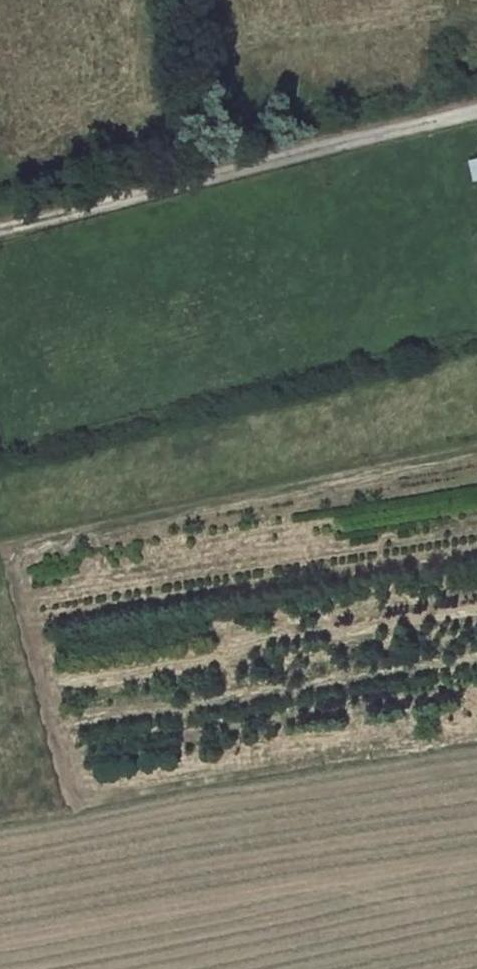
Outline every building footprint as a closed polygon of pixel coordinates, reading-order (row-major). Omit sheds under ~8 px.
[(476,182),(476,158),(464,161),(469,184),(476,182)]
